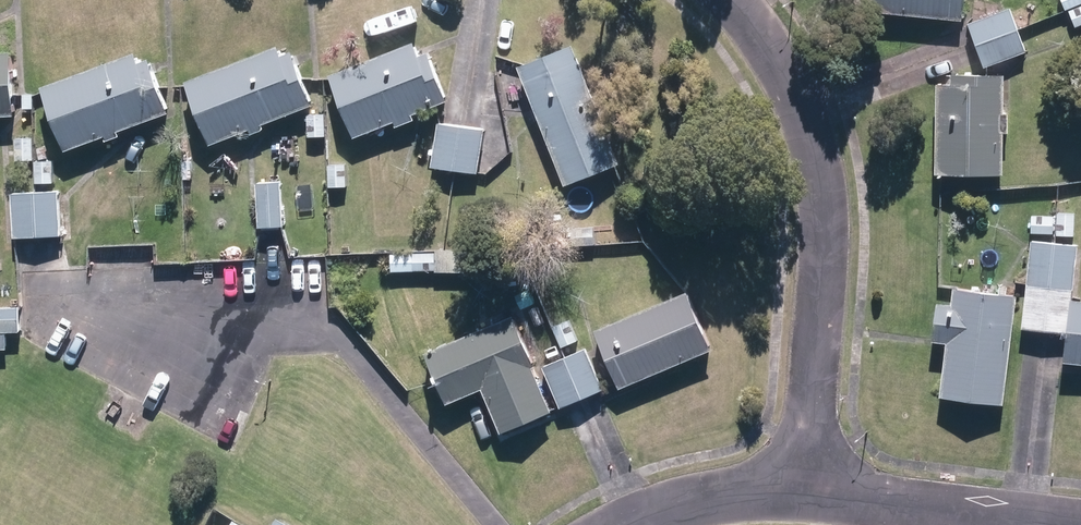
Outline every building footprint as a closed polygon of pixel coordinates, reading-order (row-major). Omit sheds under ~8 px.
[(967,15),(969,0),(874,0),(874,5),(967,15)] [(1072,7),(1078,24),(1080,23),(1080,4),(1072,7)] [(973,21),(981,40),(1022,26),(1013,5),(973,21)] [(1022,26),(981,40),(988,63),(1030,48),(1022,26)] [(415,109),(449,96),(430,50),(423,53),(417,38),(333,71),(358,133),(396,117),(399,122),(417,115),(415,109)] [(623,159),(577,40),(521,61),(569,181),(623,159)] [(266,120),(315,101),(294,47),(286,50),(281,41),(188,77),(213,140),(253,125),(255,130),(268,125),(266,120)] [(18,110),(15,46),(0,47),(0,111),(18,110)] [(121,127),(172,109),(153,54),(143,58),(139,48),(46,81),(68,146),(108,132),(110,137),(122,132),(121,127)] [(1009,109),(1009,70),(958,69),(957,79),(942,78),(941,169),(1008,171),(1008,128),(1012,128),(1013,109),(1009,109)] [(328,111),(310,112),(310,134),(328,133),(328,111)] [(458,166),(465,123),(441,119),(434,162),(458,166)] [(465,123),(458,166),(480,170),(487,125),(465,123)] [(37,135),(18,135),(18,157),(37,157),(37,135)] [(56,180),(55,157),(38,158),(38,180),(56,180)] [(284,178),(259,180),(262,225),(287,223),(284,178)] [(60,186),(38,188),(41,234),(64,232),(60,186)] [(41,234),(38,188),(13,190),(16,236),(41,234)] [(1078,211),(1060,210),(1060,232),(1077,233),(1078,211)] [(1035,212),(1035,230),(1056,231),(1057,212),(1035,212)] [(1054,283),(1060,239),(1036,236),(1031,281),(1054,283)] [(1054,283),(1077,286),(1080,249),(1080,242),(1060,239),(1054,283)] [(438,268),(438,249),(415,250),(416,268),(438,268)] [(1008,400),(1022,291),(959,283),(957,299),(943,298),(937,335),(952,338),(945,393),(1008,400)] [(599,325),(623,385),(716,346),(691,287),(599,325)] [(1069,357),(1080,358),(1080,296),(1076,295),(1069,357)] [(0,305),(0,330),(22,329),(21,304),(0,305)] [(554,407),(536,364),(537,363),(516,312),(429,348),(450,399),(485,386),(504,429),(554,407)] [(555,325),(564,345),(581,337),(571,317),(555,325)] [(589,345),(569,354),(586,395),(607,386),(589,345)] [(586,395),(569,354),(546,363),(563,405),(586,395)]
